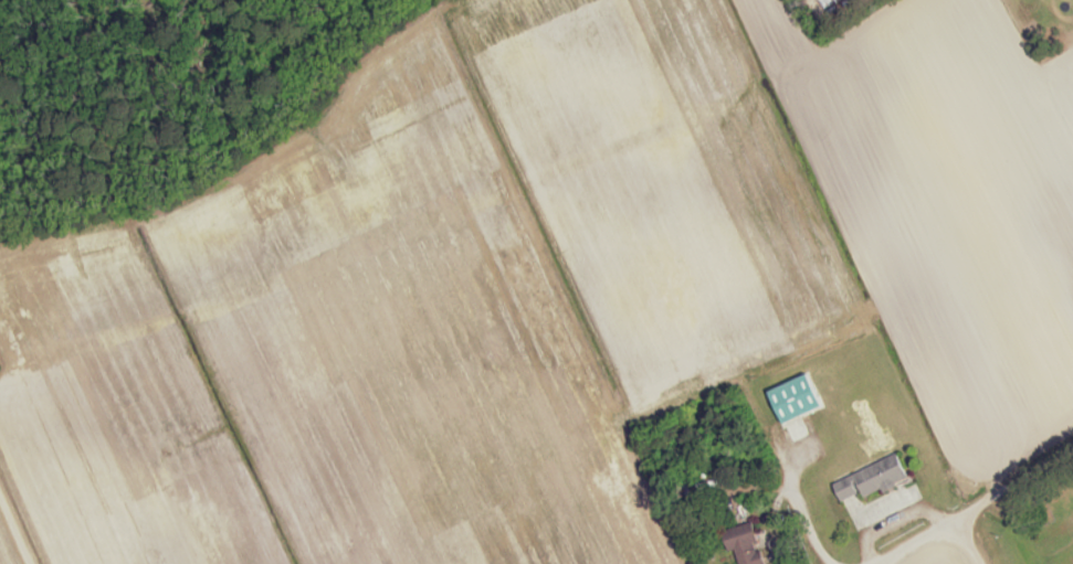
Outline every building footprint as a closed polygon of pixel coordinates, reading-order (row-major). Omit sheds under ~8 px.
[(773,390),(787,425),(828,407),(814,373),(773,390)] [(869,498),(913,481),(903,456),(836,482),(844,502),(867,493),(869,498)] [(742,563),(769,563),(757,522),(732,529),(742,563)]
